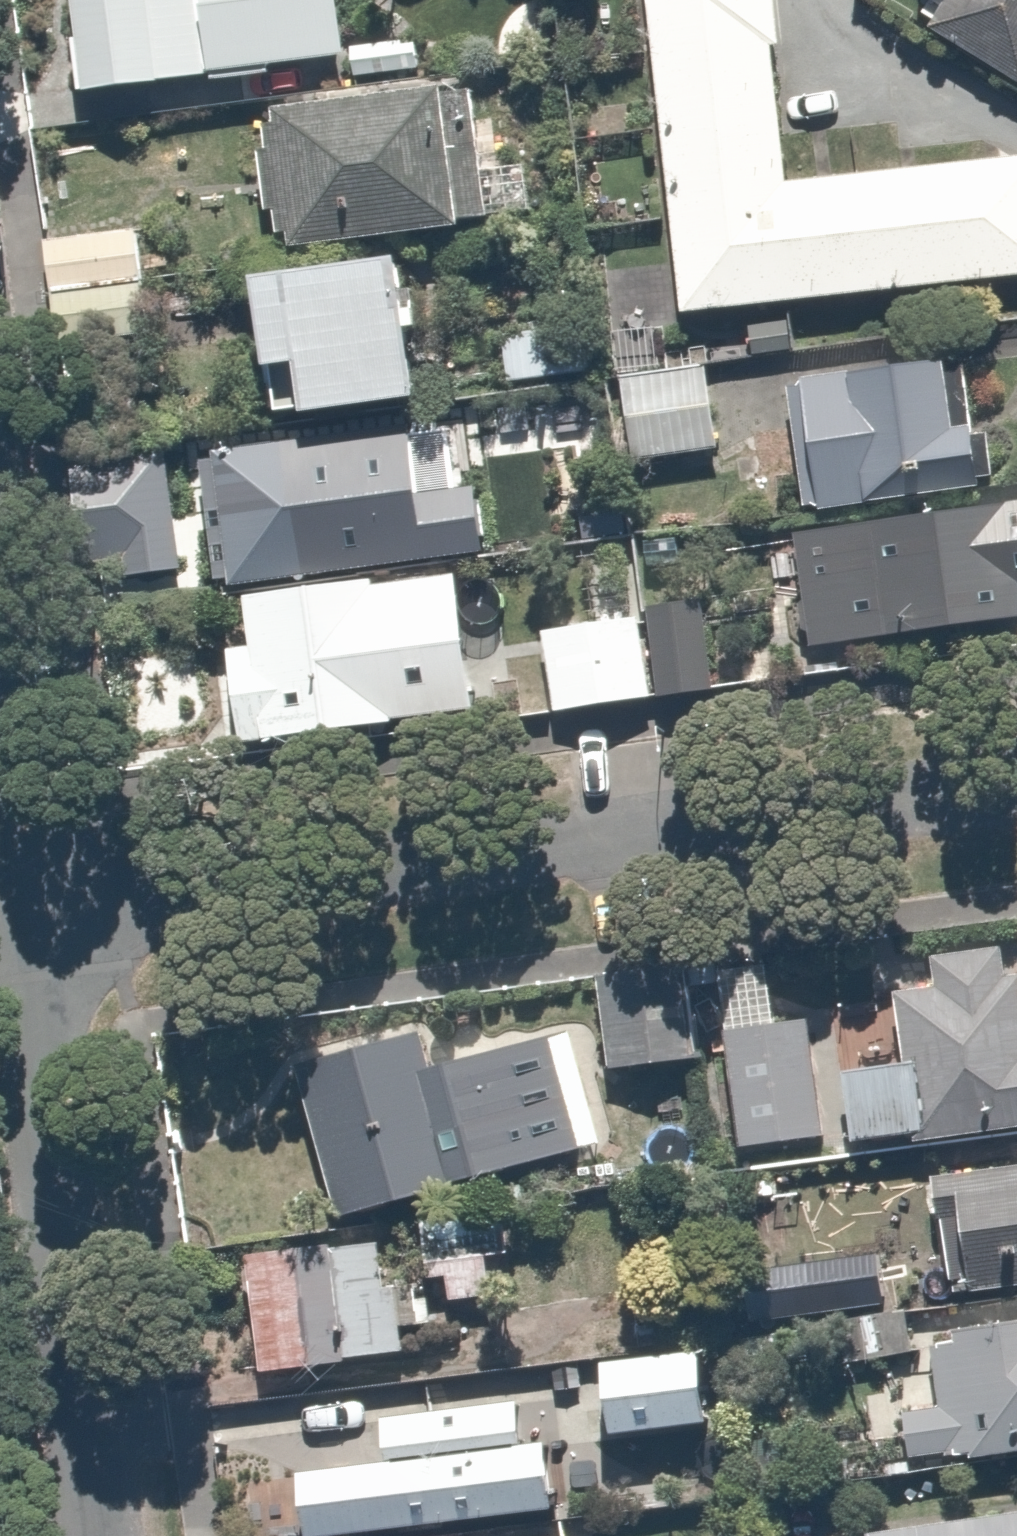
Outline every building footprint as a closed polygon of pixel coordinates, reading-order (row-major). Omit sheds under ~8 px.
[(71,94),(331,71),(325,0),(62,0),(71,94)] [(680,312),(1016,275),(1016,155),(792,179),(773,0),(646,0),(680,312)] [(1016,83),(1016,0),(930,0),(917,20),(1016,83)] [(412,40),(346,46),(349,81),(415,75),(412,40)] [(458,90),(251,114),(267,254),(474,230),(458,90)] [(148,335),(137,228),(39,239),(51,346),(148,335)] [(386,268),(247,286),(266,430),(405,412),(386,268)] [(567,320),(490,335),(501,388),(577,373),(567,320)] [(947,424),(938,360),(782,381),(800,519),(972,496),(962,422),(947,424)] [(697,364),(616,378),(630,462),(711,448),(697,364)] [(584,387),(457,411),(469,473),(596,449),(584,387)] [(374,435),(179,457),(188,542),(220,539),(226,588),(390,570),(374,435)] [(795,586),(804,648),(1013,618),(1002,540),(981,543),(976,510),(827,531),(834,581),(795,586)] [(228,750),(391,731),(383,657),(449,649),(441,575),(244,598),(250,646),(216,650),(228,750)] [(628,618),(538,633),(554,727),(644,712),(628,618)] [(909,1138),(1016,1125),(1016,979),(1014,979),(1010,943),(935,951),(938,978),(894,983),(902,1052),(845,1059),(855,1144),(830,1147),(836,1192),(914,1183),(909,1138)] [(776,960),(712,967),(732,1144),(835,1132),(821,1011),(782,1015),(776,960)] [(683,962),(594,972),(604,1064),(694,1054),(683,962)] [(560,1023),(442,1049),(470,1176),(588,1150),(560,1023)] [(457,1179),(420,1024),(296,1053),(333,1209),(457,1179)] [(960,1290),(1016,1283),(1016,1168),(934,1179),(942,1238),(953,1237),(960,1290)] [(501,1206),(416,1213),(421,1270),(448,1267),(451,1294),(491,1290),(488,1257),(505,1255),(501,1206)] [(417,1277),(393,1280),(387,1222),(248,1236),(261,1362),(400,1348),(397,1327),(421,1324),(417,1277)] [(943,1258),(890,1263),(894,1312),(948,1308),(943,1258)] [(908,1460),(1016,1446),(1016,1312),(927,1323),(937,1397),(900,1402),(908,1460)] [(708,1345),(599,1355),(607,1436),(715,1426),(708,1345)] [(546,1392),(385,1412),(390,1450),(304,1461),(313,1532),(559,1502),(546,1392)] [(867,1529),(868,1535),(1016,1535),(1016,1509),(867,1529)]
